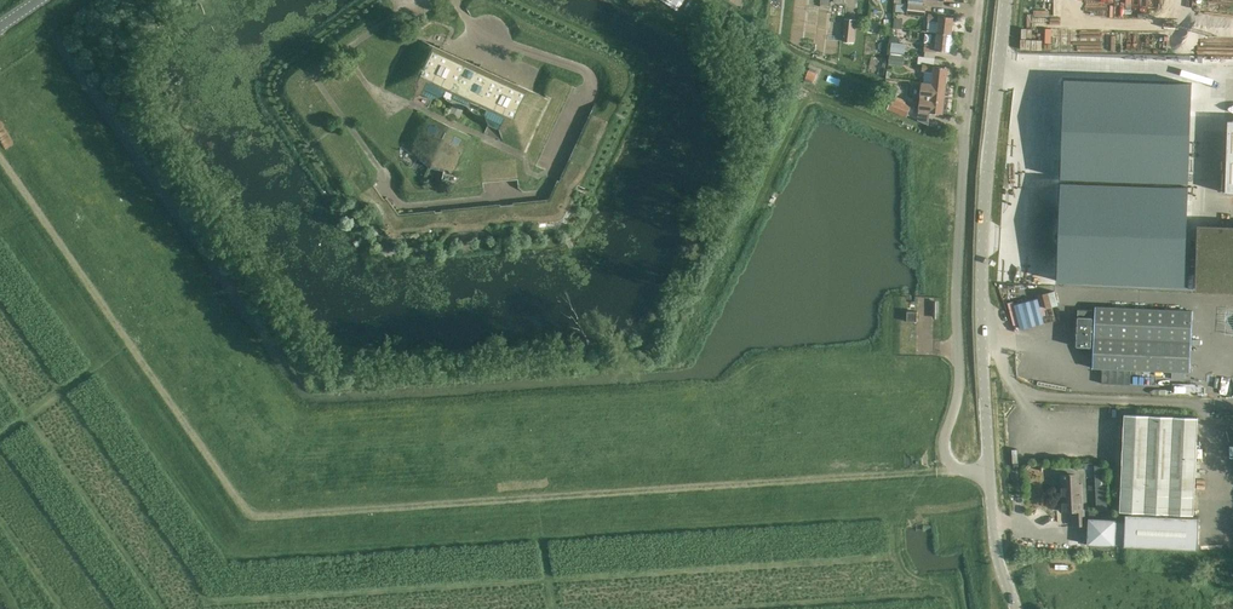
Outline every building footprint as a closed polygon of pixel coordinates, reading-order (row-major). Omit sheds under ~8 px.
[(677,11),(684,0),(660,0),(677,11)] [(927,6),(908,4),(896,3),(895,11),(907,12),(907,14),(926,16),(927,6)] [(938,33),(952,35),(954,17),(940,16),(940,14),(929,13),(928,20),(939,22),(938,33)] [(845,18),(842,41),(854,42),(857,19),(845,18)] [(867,25),(866,33),(874,33),(875,29),(872,25),(867,25)] [(950,52),(952,35),(938,33),(937,44),(926,43),(926,51),(936,52),(936,50),(950,52)] [(419,41),(416,47),(425,51),(418,66),(423,69),(416,83),(422,94),(432,99),(433,100),(446,95),(456,99),(451,108),(448,115),(459,119),(462,113),(466,104),(483,112),(488,125),(499,130),(510,126),(514,118),(516,113),(517,112),(512,110),(517,100),(529,105),(534,94),(535,93),(532,91),(442,50),(419,39),(418,41),(419,41)] [(905,43),(892,41),(891,51),(904,53),(905,43)] [(904,56),(890,55),(889,65),(903,66),(904,56)] [(925,63),(923,82),(946,85),(948,68),(934,66),(934,64),(925,63)] [(814,81),(815,80),(817,74),(809,70),(806,77),(806,78),(814,81)] [(919,111),(931,113),(943,114),(946,85),(923,82),(922,82),(919,111)] [(1193,89),(1067,85),(1063,175),(1190,182),(1193,89)] [(548,95),(541,110),(558,118),(565,103),(548,95)] [(887,108),(887,109),(906,117),(907,115),(911,105),(892,98),(887,108)] [(516,113),(514,118),(533,127),(526,142),(544,150),(558,118),(541,110),(535,122),(516,113)] [(417,140),(406,163),(411,167),(418,159),(429,167),(443,171),(441,181),(447,183),(458,159),(459,159),(470,136),(468,135),(449,126),(429,117),(427,116),(416,139),(417,140)] [(526,142),(519,158),(536,166),(544,150),(526,142)] [(498,161),(500,182),(518,180),(516,159),(498,161)] [(482,183),(500,182),(498,161),(480,162),(482,183)] [(1063,178),(1057,282),(1183,289),(1190,185),(1063,178)] [(427,248),(422,253),(430,259),(434,254),(427,248)] [(1070,307),(1069,341),(1088,342),(1089,307),(1070,307)] [(1193,311),(1107,307),(1095,307),(1093,368),(1190,372),(1193,311)] [(907,311),(907,322),(917,322),(918,312),(915,311),(910,311),(907,311)] [(1200,515),(1194,515),(1198,418),(1125,414),(1121,512),(1129,512),(1129,514),(1127,514),(1126,522),(1125,522),(1124,544),(1125,545),(1125,546),(1198,549),(1200,515)] [(1106,465),(1095,465),(1097,511),(1108,511),(1107,488),(1106,465)] [(1074,525),(1085,525),(1084,509),(1083,510),(1082,486),(1076,487),(1075,474),(1062,475),(1063,499),(1061,499),(1061,511),(1073,511),(1074,525)] [(1124,544),(1125,522),(1116,521),(1116,520),(1089,519),(1088,544),(1115,545),(1115,544),(1124,544)]
